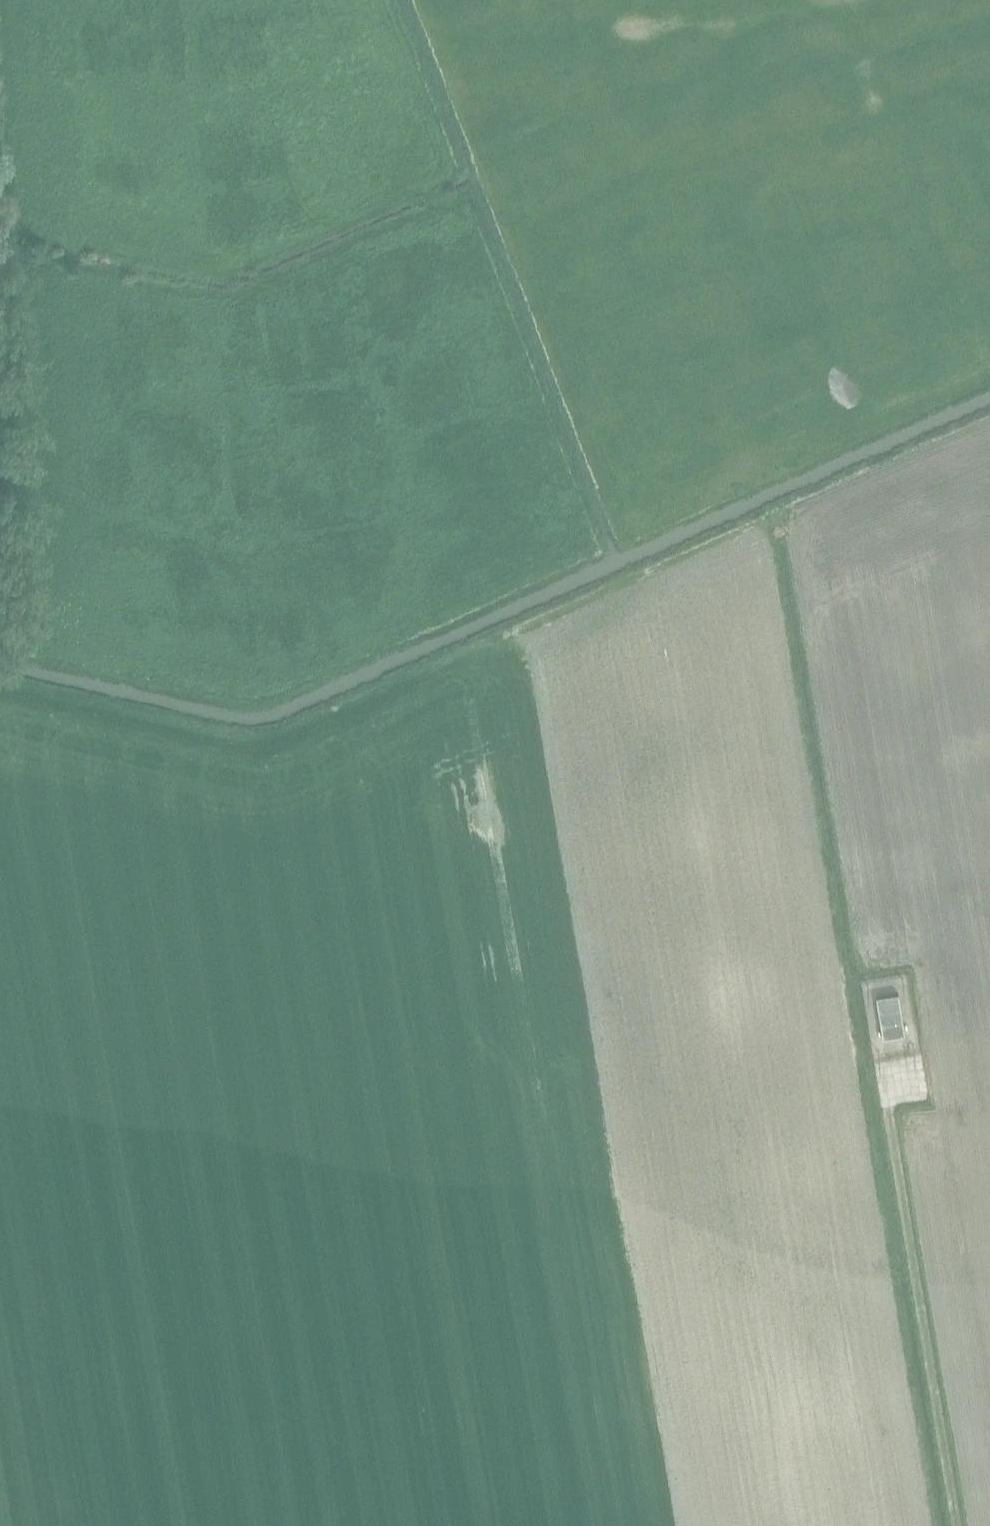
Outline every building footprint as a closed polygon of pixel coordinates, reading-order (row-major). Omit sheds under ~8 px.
[(897,992),(877,996),(883,1036),(904,1033),(897,992)]
